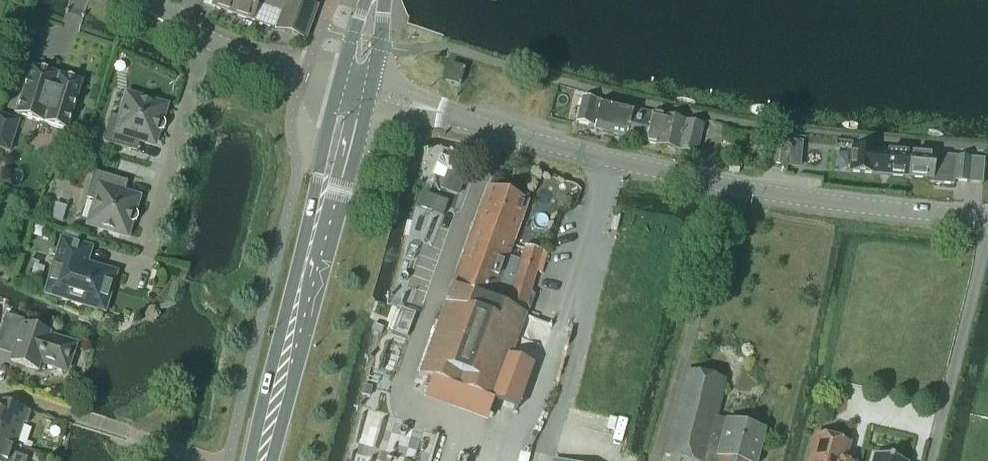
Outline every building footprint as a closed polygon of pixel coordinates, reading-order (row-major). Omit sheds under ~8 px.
[(214,7),(252,20),(278,29),(305,39),(308,31),(316,8),(292,0),(217,0),(214,7)] [(460,87),(464,70),(450,66),(445,83),(460,87)] [(67,131),(82,82),(31,68),(16,116),(67,131)] [(111,117),(103,144),(131,152),(134,139),(153,145),(157,133),(160,133),(163,132),(165,128),(165,125),(164,122),(161,120),(164,108),(128,98),(121,120),(111,117)] [(583,99),(577,123),(590,126),(596,128),(595,131),(626,138),(632,111),(602,104),(601,108),(595,106),(596,102),(583,99)] [(632,111),(626,138),(646,143),(646,144),(696,156),(703,127),(664,118),(653,116),(653,115),(632,111)] [(19,123),(0,117),(0,151),(10,154),(19,123)] [(772,139),(768,164),(787,167),(791,142),(772,139)] [(852,148),(849,173),(908,178),(910,154),(852,148)] [(910,154),(908,178),(930,181),(930,185),(941,186),(954,187),(954,183),(969,185),(972,159),(910,154)] [(94,173),(86,200),(96,203),(90,225),(126,236),(129,225),(133,225),(136,223),(138,220),(138,216),(136,213),(133,212),(137,200),(118,194),(122,181),(94,173)] [(488,187),(452,289),(492,303),(506,308),(521,262),(509,257),(529,202),(488,187)] [(84,266),(89,250),(62,242),(58,258),(50,256),(50,257),(57,259),(47,294),(103,311),(114,275),(84,266)] [(521,262),(506,308),(523,314),(526,315),(527,316),(534,295),(530,292),(542,253),(525,248),(521,262)] [(452,289),(420,375),(494,403),(495,401),(511,357),(526,315),(523,314),(506,308),(492,303),(452,289)] [(75,346),(49,337),(50,334),(23,325),(24,322),(6,316),(0,333),(0,346),(14,351),(11,362),(38,371),(42,357),(69,366),(75,346)] [(495,401),(494,403),(519,412),(536,366),(511,357),(495,401)] [(726,381),(687,372),(665,457),(683,460),(706,460),(726,381)] [(31,413),(2,404),(0,411),(0,441),(16,446),(23,425),(27,426),(31,413)] [(765,432),(727,422),(716,419),(706,460),(758,460),(765,432)] [(816,436),(809,460),(845,460),(849,445),(816,436)] [(25,460),(12,457),(16,446),(0,441),(0,460),(25,460)]
